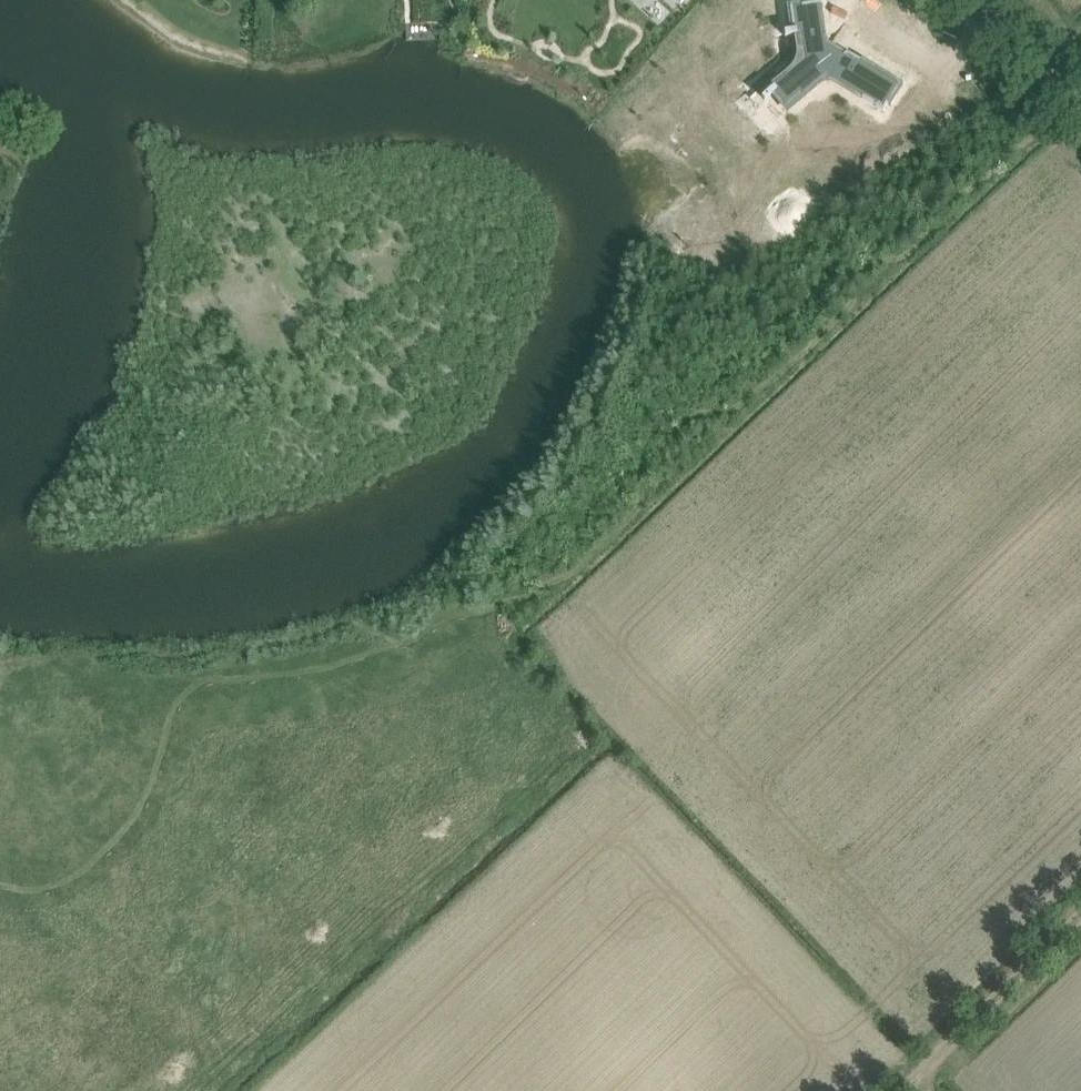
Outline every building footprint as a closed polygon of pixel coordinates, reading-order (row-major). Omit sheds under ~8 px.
[(798,69),(762,98),(765,101),(774,94),(787,110),(790,107),(788,104),(800,93),(803,96),(826,77),(883,111),(899,85),(849,55),(848,55),(847,55),(846,55),(845,55),(844,55),(826,43),(819,4),(790,8),(793,31),(785,33),(785,37),(794,36),(798,69)]
